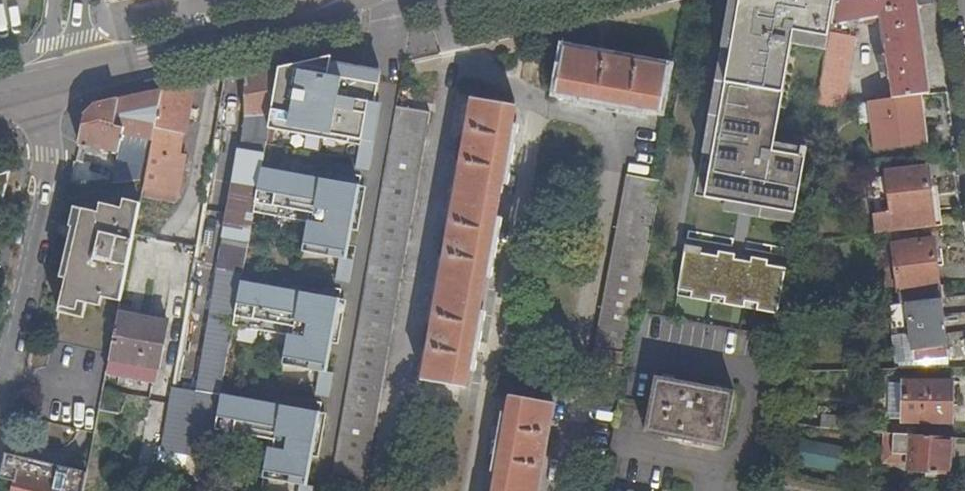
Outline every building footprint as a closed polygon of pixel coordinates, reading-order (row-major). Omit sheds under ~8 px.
[(730,48),(713,154),(706,196),(727,200),(762,205),(761,217),(796,223),(807,148),(801,147),(800,156),(772,151),(773,144),(789,45),(825,51),(834,0),(737,0),(730,48)] [(885,35),(888,53),(877,54),(880,74),(891,73),(893,90),(926,86),(916,6),(915,6),(914,4),(929,2),(929,0),(834,0),(825,51),(816,100),(844,96),(855,37),(835,32),(837,21),(863,15),(865,23),(876,20),(874,13),(887,10),(890,25),(891,34),(885,35)] [(713,154),(730,48),(720,46),(703,152),(713,154)] [(658,110),(667,67),(563,48),(555,92),(658,110)] [(333,56),(278,68),(319,75),(322,61),(331,62),(333,56)] [(352,60),(351,66),(363,68),(364,62),(352,60)] [(319,75),(278,68),(270,114),(267,128),(320,138),(358,144),(354,167),(367,169),(371,152),(370,151),(371,146),(367,145),(368,141),(375,103),(379,78),(362,75),(363,68),(351,66),(331,62),(322,61),(319,75)] [(243,116),(270,114),(278,68),(278,66),(279,64),(244,72),(243,116)] [(380,71),(363,68),(362,75),(379,78),(380,71)] [(153,130),(180,135),(182,135),(192,83),(161,90),(153,130)] [(927,94),(926,86),(893,90),(894,98),(918,95),(927,94)] [(138,178),(144,178),(149,151),(153,130),(161,90),(94,105),(83,116),(76,143),(117,152),(111,182),(138,178)] [(921,118),(918,95),(894,98),(856,102),(859,125),(871,124),(874,149),(918,143),(915,119),(921,118)] [(843,104),(844,96),(816,100),(815,108),(843,104)] [(516,106),(472,98),(423,379),(467,387),(516,106)] [(381,104),(375,103),(368,141),(374,142),(381,104)] [(397,106),(332,476),(365,481),(430,111),(397,106)] [(270,114),(243,116),(248,124),(267,128),(270,114)] [(924,143),(921,118),(915,119),(918,143),(924,143)] [(267,128),(248,124),(242,155),(263,147),(267,128)] [(180,135),(153,130),(149,151),(176,155),(180,135)] [(801,147),(773,144),(772,151),(800,156),(801,147)] [(205,330),(230,334),(232,325),(240,280),(246,246),(245,246),(256,186),(257,186),(260,167),(263,147),(242,155),(229,224),(238,225),(235,241),(222,239),(205,330)] [(176,155),(149,151),(144,178),(142,188),(177,194),(183,156),(176,155)] [(871,179),(876,233),(931,226),(924,166),(885,172),(885,177),(871,179)] [(358,185),(260,167),(257,186),(252,212),(306,221),(301,251),(338,257),(334,278),(348,281),(352,260),(345,258),(351,229),(351,228),(346,227),(347,220),(352,221),(358,185)] [(590,363),(624,370),(635,312),(659,180),(625,175),(590,363)] [(9,208),(8,177),(0,177),(0,209),(9,208)] [(364,186),(358,185),(352,221),(347,220),(346,227),(351,228),(351,229),(357,230),(364,186)] [(245,246),(246,246),(252,212),(257,186),(256,186),(245,246)] [(104,298),(120,300),(133,234),(139,202),(124,199),(122,207),(102,203),(100,211),(83,207),(62,305),(79,309),(80,301),(102,306),(104,298)] [(762,205),(727,200),(725,211),(761,217),(762,205)] [(891,244),(900,303),(905,302),(940,298),(932,238),(891,244)] [(686,245),(677,295),(779,313),(787,269),(768,265),(769,260),(753,257),(752,262),(734,259),(735,254),(719,251),(718,257),(700,253),(701,248),(686,245)] [(718,257),(719,251),(701,248),(700,253),(718,257)] [(753,257),(735,254),(734,259),(752,262),(753,257)] [(788,263),(769,260),(768,265),(787,269),(788,263)] [(338,298),(240,280),(232,325),(286,335),(281,364),(318,371),(314,393),(323,395),(325,389),(329,390),(332,372),(325,371),(330,342),(331,341),(326,341),(327,334),(332,334),(338,298)] [(344,299),(338,298),(332,334),(327,334),(326,341),(331,341),(330,342),(336,343),(344,299)] [(947,357),(940,298),(905,302),(906,310),(911,351),(892,354),(893,364),(947,357)] [(911,351),(906,310),(887,313),(892,354),(911,351)] [(166,323),(117,313),(106,371),(155,381),(166,323)] [(230,334),(205,330),(202,343),(228,348),(230,334)] [(947,357),(893,364),(894,369),(949,368),(947,357)] [(724,447),(735,392),(656,377),(645,432),(724,447)] [(949,425),(950,383),(901,381),(901,384),(900,420),(900,423),(949,425)] [(900,420),(901,384),(887,383),(886,419),(900,420)] [(219,399),(169,390),(159,450),(188,455),(190,456),(208,459),(212,438),(219,399)] [(219,394),(219,399),(212,438),(266,448),(260,478),(297,484),(296,490),(311,490),(312,486),(305,484),(310,456),(310,455),(306,454),(307,447),(312,448),(318,412),(219,394)] [(554,403),(511,395),(493,490),(538,490),(554,403)] [(797,411),(795,423),(816,427),(820,427),(848,430),(849,414),(819,411),(819,412),(797,411)] [(324,413),(318,412),(312,448),(307,447),(306,454),(310,455),(310,456),(316,457),(324,413)] [(812,445),(844,451),(848,430),(820,427),(816,427),(812,445)] [(948,453),(949,437),(921,435),(883,432),(881,463),(907,464),(907,472),(946,475),(948,453)] [(955,454),(956,438),(949,437),(948,453),(955,454)] [(841,469),(844,451),(812,445),(806,444),(801,452),(809,464),(841,469)] [(185,473),(188,455),(159,450),(156,467),(185,473)] [(208,459),(190,456),(187,472),(205,476),(208,459)] [(54,479),(68,483),(66,490),(71,490),(83,490),(86,472),(27,457),(23,471),(18,470),(12,490),(51,490),(54,479)] [(761,483),(763,473),(752,471),(750,481),(761,483)]
